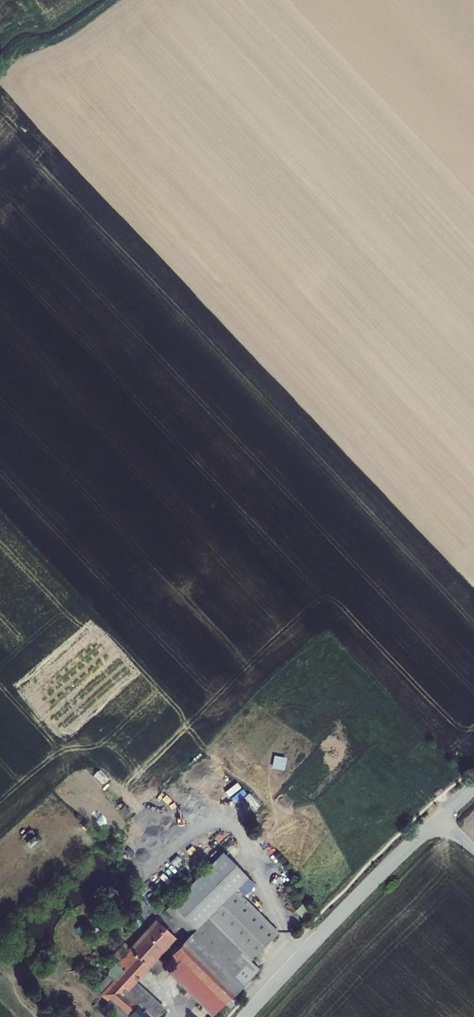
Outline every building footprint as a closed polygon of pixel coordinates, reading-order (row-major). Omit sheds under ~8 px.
[(166,791),(174,800),(184,792),(176,782),(166,791)] [(170,905),(197,931),(231,896),(249,877),(222,851),(170,905)] [(197,931),(182,947),(235,998),(256,976),(247,967),(275,938),(231,896),(197,931)] [(172,943),(154,927),(116,967),(117,968),(105,981),(111,987),(100,999),(120,1016),(130,1016),(135,1011),(121,996),(172,943)] [(182,947),(179,950),(169,961),(226,1016),(239,1001),(235,998),(182,947)]
